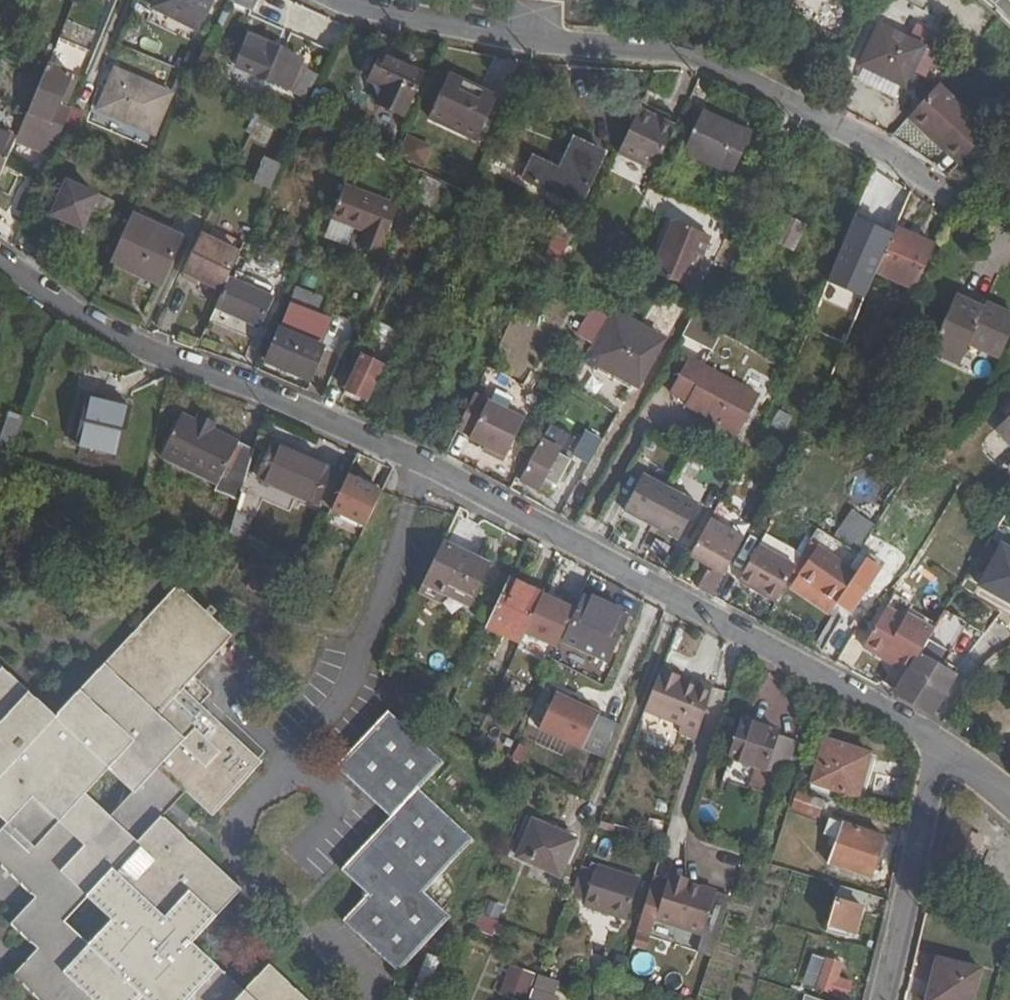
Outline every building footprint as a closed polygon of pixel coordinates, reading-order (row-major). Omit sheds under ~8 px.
[(163,5),(208,27),(222,0),(165,0),(163,5)] [(234,1),(257,11),(262,0),(234,0),(234,1)] [(916,64),(925,43),(879,22),(863,60),(910,81),(916,64)] [(916,64),(927,69),(937,48),(925,43),(916,64)] [(235,76),(289,94),(300,62),(245,45),(235,76)] [(188,66),(200,72),(208,55),(195,49),(187,66),(188,66)] [(405,117),(426,76),(385,56),(373,82),(388,90),(380,105),(405,117)] [(176,92),(119,69),(104,107),(160,131),(176,92)] [(308,103),(321,77),(309,72),(296,98),(308,103)] [(25,119),(49,129),(69,83),(45,73),(25,119)] [(481,140),(500,99),(452,75),(432,116),(481,140)] [(932,131),(959,158),(986,132),(938,83),(909,113),(929,134),(932,131)] [(680,119),(641,102),(638,108),(677,125),(680,119)] [(707,102),(704,107),(740,123),(742,118),(707,102)] [(740,123),(704,107),(686,146),(737,169),(759,118),(745,112),(742,118),(740,123)] [(1001,116),(1009,124),(1009,107),(1001,116)] [(618,154),(656,170),(677,125),(638,108),(618,154)] [(905,116),(954,164),(959,158),(932,131),(929,134),(909,113),(905,116)] [(25,119),(22,127),(46,135),(49,129),(25,119)] [(423,163),(431,146),(408,134),(399,152),(423,163)] [(583,182),(575,200),(582,203),(605,150),(576,137),(569,153),(562,149),(555,164),(535,156),(525,178),(533,181),(540,167),(563,178),(565,174),(583,182)] [(11,153),(0,148),(0,179),(11,153)] [(277,189),(288,164),(274,158),(263,183),(277,189)] [(533,181),(575,200),(583,182),(565,174),(563,178),(540,167),(533,181)] [(63,213),(88,224),(96,206),(109,211),(114,199),(68,179),(55,209),(63,213)] [(367,241),(386,249),(404,207),(351,185),(337,217),(371,231),(367,241)] [(891,198),(876,191),(856,237),(871,244),(891,198)] [(86,229),(88,224),(63,213),(61,218),(86,229)] [(521,220),(548,233),(556,237),(558,231),(523,215),(521,220)] [(772,242),(792,249),(802,223),(782,215),(772,242)] [(135,216),(114,261),(166,284),(186,237),(135,216)] [(688,282),(709,231),(675,217),(652,267),(688,282)] [(936,243),(898,223),(878,268),(916,286),(936,243)] [(576,247),(580,238),(562,230),(558,238),(576,247)] [(198,274),(233,291),(239,278),(249,253),(214,238),(198,274)] [(384,255),(386,249),(367,241),(364,247),(384,255)] [(233,291),(227,304),(272,323),(282,297),(239,278),(233,291)] [(302,285),(294,304),(322,315),(330,297),(302,285)] [(949,357),(973,305),(953,296),(929,347),(949,357)] [(294,304),(270,361),(314,381),(328,350),(325,348),(310,342),(322,315),(294,304)] [(973,305),(949,357),(958,362),(967,342),(1000,358),(1009,337),(1009,316),(984,304),(982,309),(973,305)] [(593,341),(604,322),(591,314),(581,334),(593,341)] [(310,342),(325,348),(336,322),(322,315),(310,342)] [(681,336),(709,350),(720,330),(691,316),(681,336)] [(600,360),(597,365),(638,387),(661,342),(620,319),(614,329),(607,326),(592,355),(600,360)] [(354,386),(377,397),(393,363),(370,352),(354,386)] [(587,353),(581,363),(595,369),(597,365),(600,360),(592,355),(587,353)] [(759,400),(684,359),(667,393),(686,404),(689,399),(743,429),(759,400)] [(471,392),(455,424),(474,433),(472,439),(509,455),(527,417),(471,392)] [(83,445),(126,454),(134,406),(93,398),(83,445)] [(1009,442),(1009,413),(996,427),(1009,442)] [(1,441),(16,447),(27,419),(12,414),(1,441)] [(220,493),(241,504),(257,450),(211,427),(216,420),(202,414),(198,421),(186,415),(163,458),(221,487),(220,493)] [(578,438),(552,424),(523,477),(529,481),(539,486),(542,488),(549,477),(560,484),(574,460),(567,456),(578,438)] [(579,456),(590,463),(602,440),(591,434),(579,456)] [(258,486),(289,500),(303,465),(274,452),(258,486)] [(303,465),(289,500),(315,512),(330,478),(303,465)] [(366,526),(384,490),(350,473),(332,510),(366,526)] [(702,505),(646,475),(627,511),(683,542),(702,505)] [(730,480),(721,497),(727,500),(736,483),(730,480)] [(539,486),(529,481),(526,487),(535,492),(539,486)] [(868,526),(847,514),(832,540),(853,553),(868,526)] [(237,518),(230,538),(243,544),(251,525),(237,518)] [(699,590),(713,597),(743,541),(711,523),(693,556),(705,562),(716,567),(713,573),(709,571),(699,590)] [(996,545),(975,586),(1009,604),(1009,553),(996,545)] [(741,584),(778,604),(798,569),(761,548),(741,584)] [(832,581),(828,588),(848,600),(851,593),(865,601),(877,579),(825,550),(819,562),(827,567),(826,577),(832,581)] [(479,568),(442,551),(419,599),(433,606),(440,594),(468,607),(475,592),(469,589),(479,568)] [(716,567),(705,562),(703,567),(709,571),(713,573),(716,567)] [(811,577),(828,588),(832,581),(826,577),(827,567),(819,562),(811,577)] [(485,572),(479,568),(469,589),(475,592),(485,572)] [(523,645),(544,597),(511,581),(488,629),(523,645)] [(274,965),(249,992),(198,942),(244,891),(167,815),(189,791),(217,815),(265,763),(189,686),(235,636),(184,584),(58,718),(0,661),(0,815),(10,825),(0,836),(0,860),(38,898),(14,923),(41,951),(18,976),(43,999),(310,999),(274,965)] [(634,610),(589,587),(568,632),(568,640),(609,662),(634,610)] [(440,594),(433,606),(462,620),(468,607),(440,594)] [(909,670),(896,695),(931,714),(932,713),(955,673),(940,665),(965,621),(943,609),(936,623),(933,628),(932,630),(909,670)] [(885,610),(863,648),(880,658),(883,655),(898,664),(909,670),(932,630),(904,615),(902,620),(885,610)] [(883,655),(880,658),(896,667),(898,664),(883,655)] [(699,693),(658,680),(644,718),(687,731),(684,742),(697,746),(713,692),(701,688),(699,693)] [(622,723),(557,694),(542,729),(606,758),(622,723)] [(403,970),(452,917),(428,894),(477,842),(425,789),(448,764),(395,712),(344,765),(398,820),(350,871),(373,895),(350,918),(403,970)] [(744,720),(731,756),(788,778),(801,744),(778,735),(779,733),(744,720)] [(814,781),(848,794),(861,750),(829,738),(814,781)] [(508,760),(527,770),(537,749),(518,739),(508,760)] [(861,750),(848,794),(858,797),(871,754),(861,750)] [(797,807),(825,816),(831,799),(803,790),(797,807)] [(836,861),(877,876),(890,837),(850,823),(836,861)] [(525,858),(555,876),(574,843),(542,826),(525,858)] [(649,836),(661,841),(664,832),(652,828),(649,836)] [(584,904),(625,920),(641,881),(600,864),(584,904)] [(674,870),(673,876),(692,882),(693,877),(674,870)] [(692,882),(673,876),(659,918),(707,934),(720,892),(692,882)] [(859,933),(869,896),(845,889),(833,931),(854,938),(855,933),(859,933)] [(478,930),(496,937),(501,923),(484,916),(478,930)] [(831,957),(846,963),(849,953),(829,945),(826,956),(831,957)] [(647,971),(652,956),(636,952),(632,967),(647,971)] [(412,999),(428,999),(445,962),(431,956),(412,999)] [(822,971),(827,973),(831,957),(826,956),(822,971)] [(831,957),(827,973),(823,989),(851,999),(856,984),(842,977),(846,963),(831,957)] [(940,957),(930,999),(974,999),(982,968),(940,957)] [(560,981),(507,965),(497,996),(508,999),(554,999),(560,981)]
